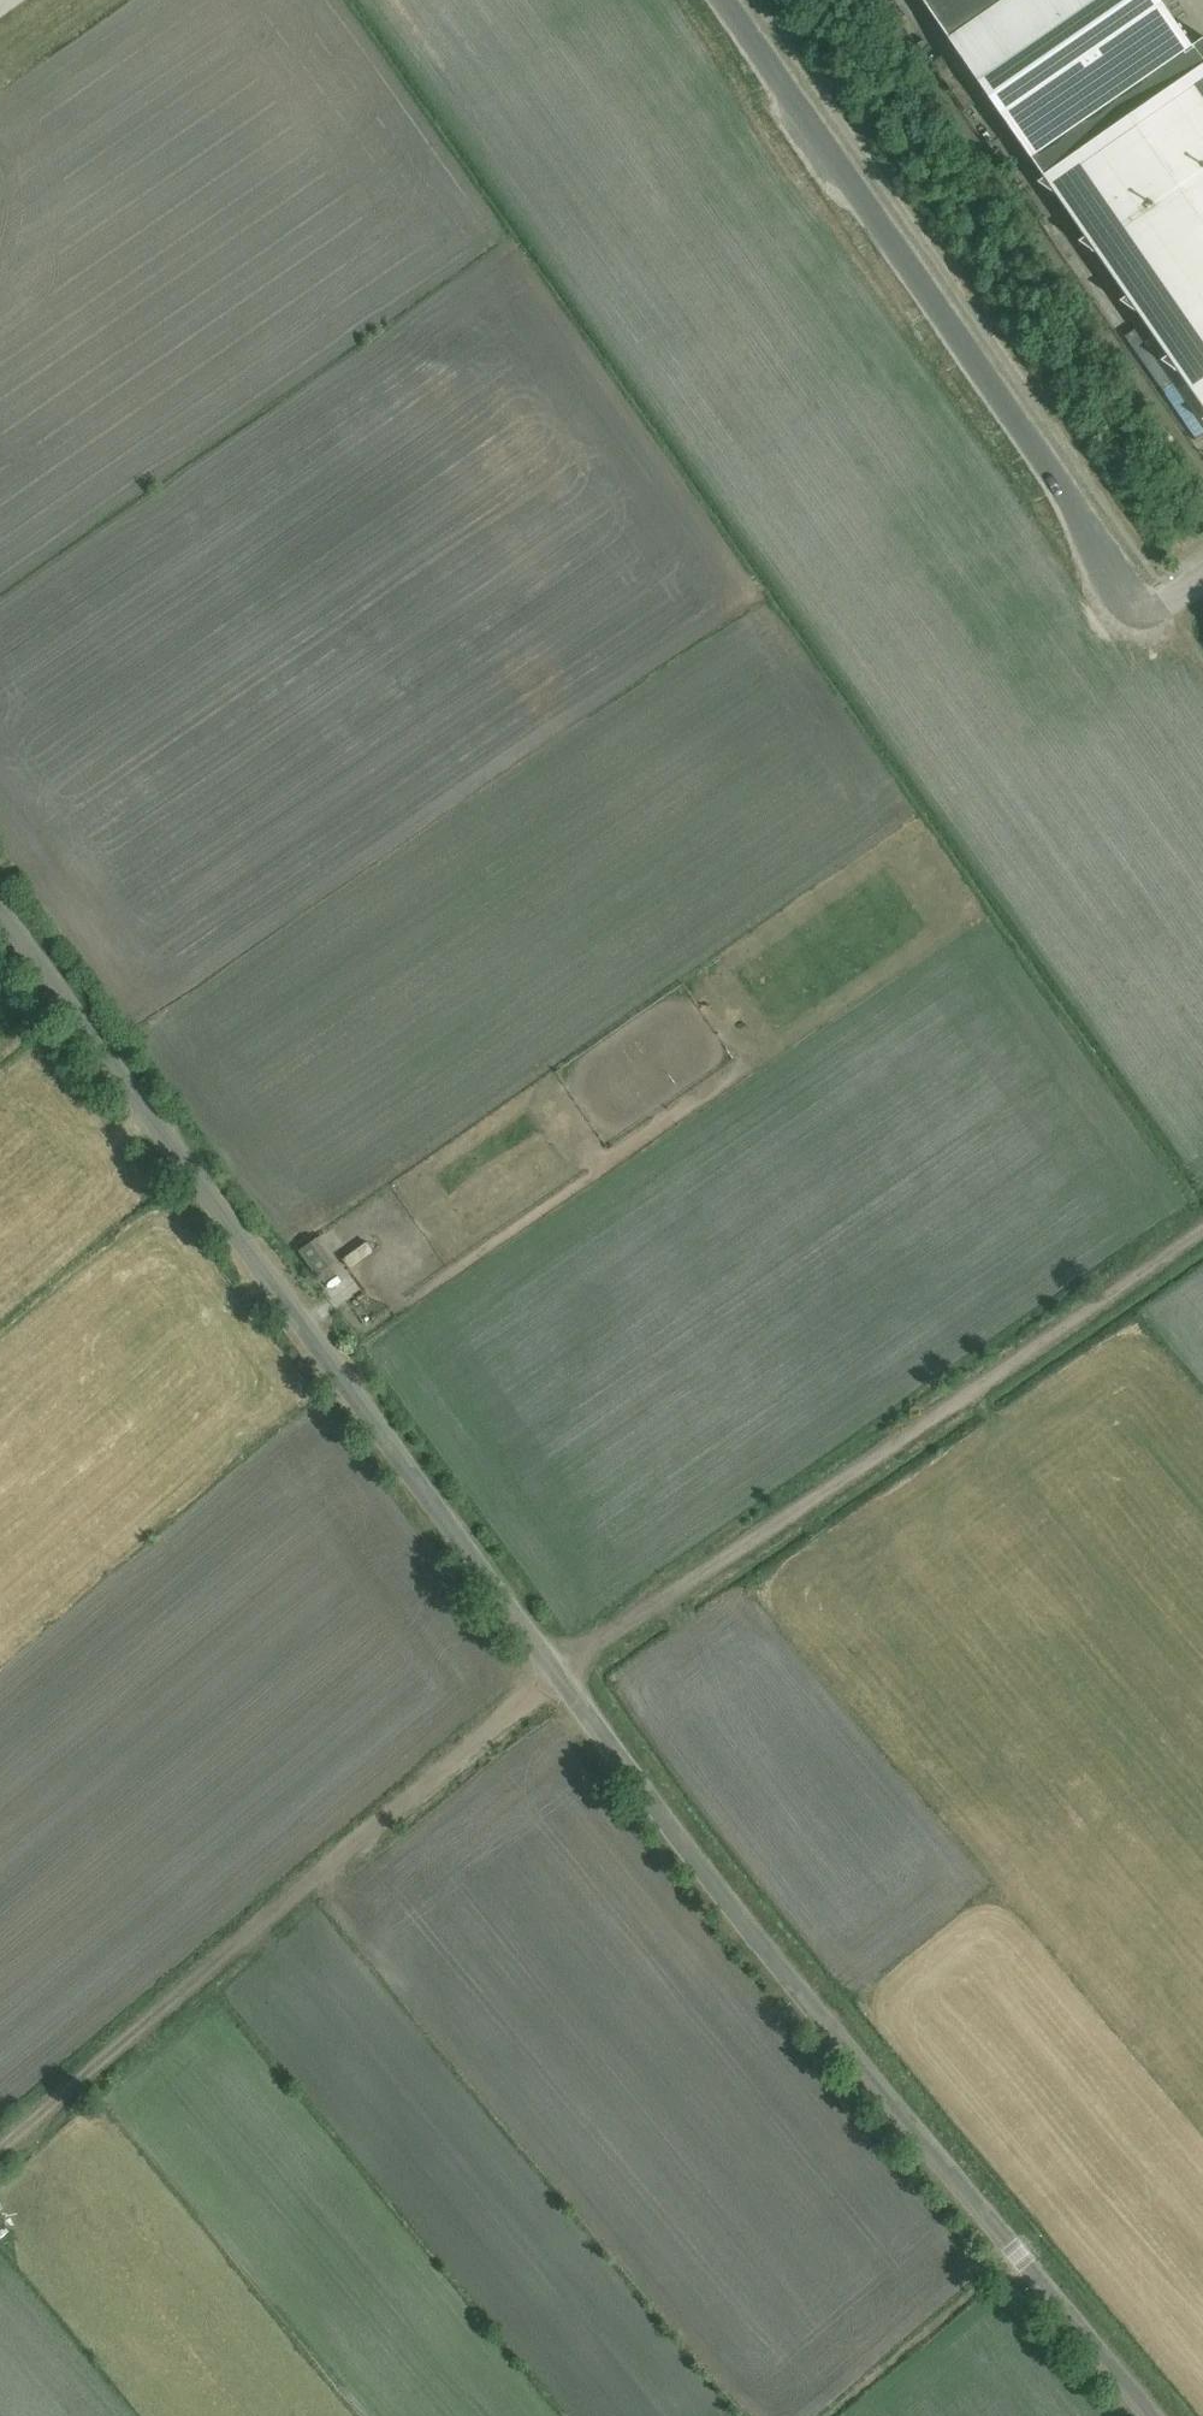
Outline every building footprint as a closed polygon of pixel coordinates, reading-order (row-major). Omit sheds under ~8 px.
[(1160,0),(924,0),(1202,404),(1202,44),(1195,50),(1160,0)]
